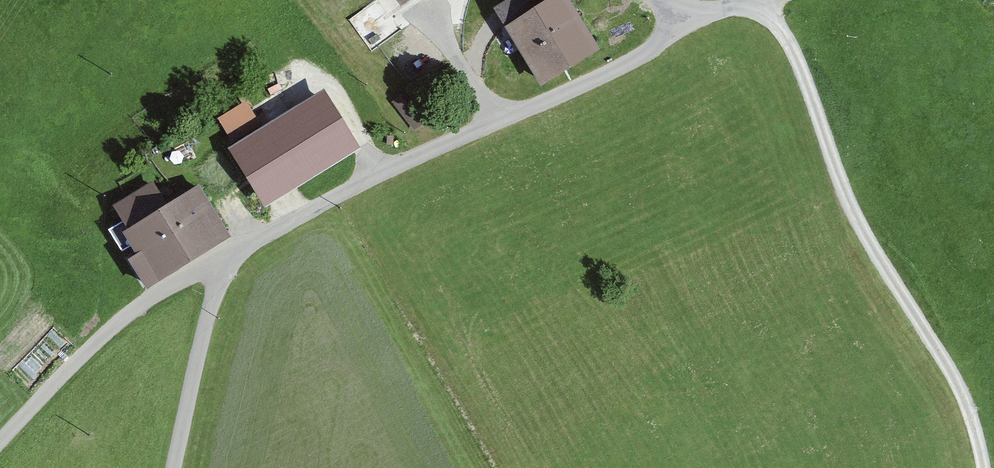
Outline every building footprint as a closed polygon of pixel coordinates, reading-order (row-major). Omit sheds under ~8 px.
[(535,78),(590,44),(563,0),(555,0),(548,4),(546,0),(505,0),(492,8),(501,24),(497,27),(502,34),(507,31),(535,78)] [(235,145),(228,149),(264,206),(358,149),(323,93),(263,129),(235,145)] [(235,145),(263,129),(247,103),(219,118),(235,145)] [(149,185),(119,204),(129,221),(155,206),(185,254),(223,231),(202,198),(195,186),(161,207),(149,185)] [(119,204),(112,208),(121,222),(108,230),(119,248),(137,237),(144,248),(127,259),(141,281),(185,254),(155,206),(129,221),(119,204)]
